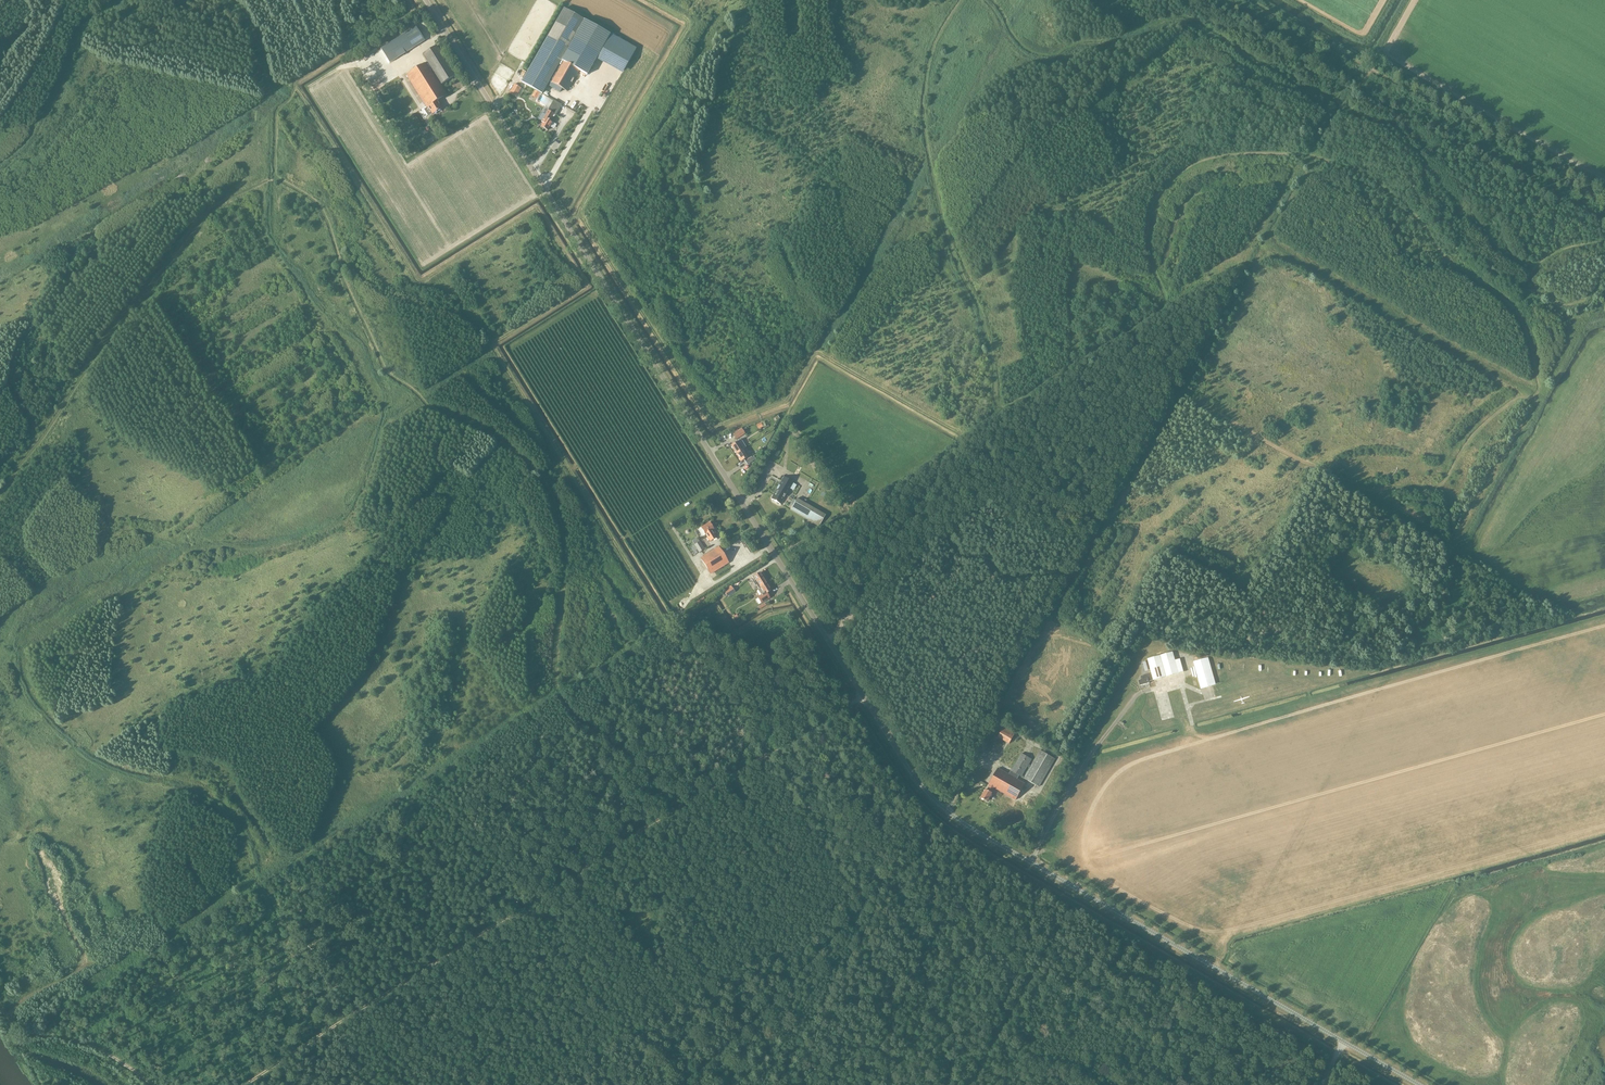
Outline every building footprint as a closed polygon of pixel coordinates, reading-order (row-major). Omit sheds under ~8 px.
[(588,55),(596,59),(610,35),(564,8),(522,82),(542,94),(549,81),(567,91),(588,55)] [(390,63),(425,41),(416,26),(381,49),(390,63)] [(636,49),(620,41),(609,60),(625,69),(636,49)] [(447,95),(432,72),(433,71),(442,85),(456,76),(437,46),(423,55),(427,62),(407,75),(427,108),(424,110),(428,116),(432,113),(433,114),(442,109),(437,101),(447,95)] [(516,97),(521,88),(514,84),(509,93),(516,97)] [(537,99),(540,93),(535,90),(532,96),(537,99)] [(555,114),(560,106),(553,102),(548,110),(541,122),(543,123),(541,127),(547,130),(552,122),(554,119),(552,118),(554,114),(555,114)] [(736,439),(745,434),(742,429),(733,434),(736,439)] [(742,449),(744,448),(746,447),(741,439),(731,445),(736,453),(742,449)] [(748,457),(742,449),(736,453),(741,461),(748,457)] [(745,461),(747,465),(756,459),(754,456),(745,461)] [(784,476),(771,499),(780,504),(793,482),(784,476)] [(790,504),(792,506),(790,510),(819,526),(825,515),(797,498),(796,500),(793,499),(790,504)] [(712,531),(714,530),(709,522),(701,528),(706,535),(706,534),(710,541),(716,537),(712,531)] [(705,549),(704,548),(700,541),(690,547),(695,554),(698,552),(699,553),(705,549)] [(729,563),(719,547),(700,558),(710,574),(714,571),(729,563)] [(767,584),(762,577),(760,573),(754,576),(756,580),(753,582),(755,585),(756,584),(759,588),(759,589),(761,588),(767,584)] [(770,597),(767,593),(771,591),(767,584),(761,588),(759,589),(759,588),(758,589),(761,595),(757,597),(761,603),(770,597)] [(735,592),(732,587),(730,585),(723,590),(727,596),(735,592)] [(1149,682),(1183,672),(1179,659),(1175,661),(1172,652),(1147,659),(1151,674),(1140,677),(1141,680),(1138,681),(1139,686),(1146,684),(1149,683),(1149,682)] [(1212,685),(1215,685),(1207,658),(1193,662),(1201,689),(1212,685)] [(1009,744),(1015,734),(1003,727),(997,737),(1009,744)] [(1031,759),(1021,753),(1012,771),(1011,770),(1009,774),(1017,779),(1019,775),(1021,777),(1022,776),(1039,786),(1055,759),(1040,750),(1031,766),(1029,764),(1031,759)] [(1017,779),(1009,774),(998,768),(989,785),(990,785),(987,790),(986,789),(981,798),(987,801),(992,793),(991,792),(994,788),(1015,800),(1025,784),(1017,779)]
